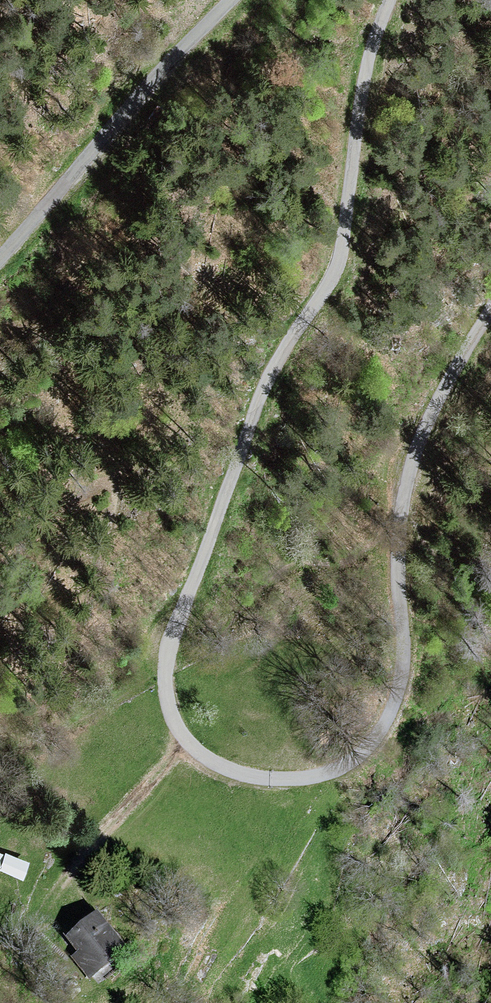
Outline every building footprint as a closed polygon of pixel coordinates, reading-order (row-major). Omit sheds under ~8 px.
[(18,883),(27,862),(0,851),(0,875),(18,883)] [(130,952),(101,916),(70,941),(82,956),(77,959),(94,980),(130,952)]
